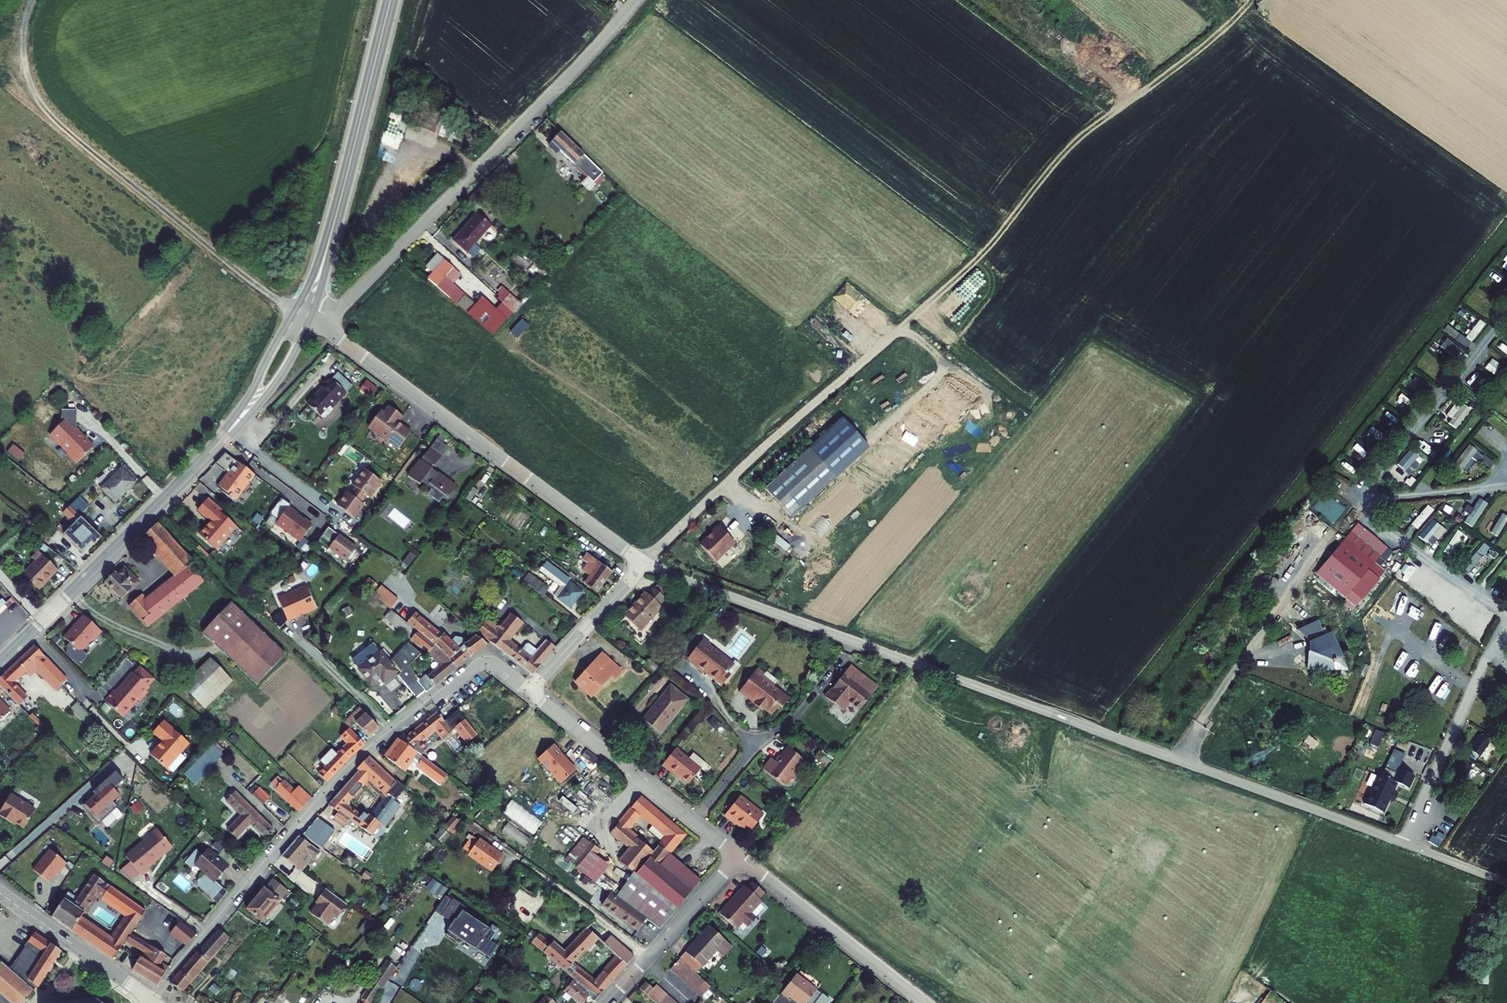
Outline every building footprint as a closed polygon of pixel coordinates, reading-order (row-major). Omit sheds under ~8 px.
[(557,139),(547,150),(572,174),(577,168),(590,182),(595,176),(557,139)] [(476,218),(451,245),(472,264),(479,256),(473,251),(491,230),(476,218)] [(440,265),(425,285),(489,341),(507,320),(518,310),(508,300),(495,315),(483,306),(478,313),(451,290),(458,280),(440,265)] [(265,277),(273,283),(277,277),(269,271),(265,277)] [(519,337),(530,323),(522,317),(511,331),(519,337)] [(1474,342),(1488,324),(1481,318),(1467,336),(1474,342)] [(1441,346),(1457,357),(1464,348),(1447,337),(1441,346)] [(1425,363),(1421,368),(1436,378),(1440,373),(1425,363)] [(368,377),(361,388),(373,396),(380,385),(368,377)] [(340,405),(325,391),(315,402),(315,403),(312,407),(310,406),(301,416),(316,431),(326,421),(325,420),(340,405)] [(1453,416),(1449,424),(1460,430),(1471,409),(1456,401),(1449,414),(1453,416)] [(363,429),(397,450),(410,430),(397,422),(403,416),(392,408),(386,414),(378,408),(363,429)] [(58,432),(46,443),(64,461),(63,463),(72,472),(89,457),(72,440),(72,419),(57,419),(58,432)] [(13,443),(8,451),(21,459),(26,451),(13,443)] [(1490,469),(1495,462),(1471,443),(1454,464),(1463,471),(1475,456),(1490,469)] [(445,455),(433,446),(405,483),(417,492),(420,487),(429,494),(424,501),(436,510),(442,501),(446,504),(453,494),(428,476),(445,455)] [(1408,448),(1400,467),(1415,474),(1423,455),(1408,448)] [(807,457),(763,497),(790,527),(835,487),(807,457)] [(254,475),(236,462),(218,486),(236,499),(254,475)] [(122,473),(101,493),(115,508),(135,488),(122,473)] [(382,486),(365,474),(353,491),(357,493),(352,501),(348,498),(339,511),(355,524),(365,510),(362,508),(367,501),(370,503),(382,486)] [(468,495),(460,506),(466,510),(475,499),(468,495)] [(1473,527),(1489,503),(1480,497),(1465,521),(1473,527)] [(301,542),(315,524),(282,499),(268,517),(301,542)] [(90,513),(79,503),(62,516),(73,528),(62,538),(79,556),(90,547),(92,549),(99,543),(79,522),(90,513)] [(1419,528),(1436,510),(1429,504),(1412,523),(1419,528)] [(222,518),(210,507),(199,519),(213,532),(202,544),(218,559),(239,536),(220,520),(222,518)] [(1492,532),(1500,536),(1506,523),(1506,514),(1503,512),(1492,532)] [(1435,519),(1420,534),(1432,545),(1446,529),(1435,519)] [(1310,579),(1351,613),(1385,571),(1375,562),(1386,548),(1356,524),(1310,579)] [(192,569),(154,529),(142,542),(174,579),(143,604),(139,599),(126,612),(144,630),(207,584),(195,567),(192,569)] [(709,540),(696,552),(712,569),(731,551),(715,533),(709,538),(709,540)] [(354,556),(326,535),(320,545),(330,553),(327,557),(345,570),(354,556)] [(612,572),(587,554),(583,560),(590,565),(585,572),(591,575),(585,583),(598,591),(612,572)] [(41,557),(21,575),(37,591),(57,572),(41,557)] [(569,577),(551,565),(546,572),(564,584),(556,597),(570,607),(582,590),(567,580),(569,577)] [(112,578),(101,588),(118,606),(135,589),(122,575),(115,582),(112,578)] [(547,587),(535,578),(530,585),(542,593),(547,587)] [(391,608),(399,597),(382,583),(373,594),(391,608)] [(659,601),(644,588),(616,617),(634,634),(655,610),(653,608),(659,601)] [(296,592),(268,605),(278,626),(307,614),(296,592)] [(392,611),(374,597),(366,606),(383,620),(392,611)] [(284,657),(233,608),(205,638),(256,687),(284,657)] [(487,621),(478,633),(533,674),(556,648),(548,640),(538,652),(528,644),(524,645),(521,650),(509,641),(522,623),(510,614),(498,629),(487,621)] [(98,636),(80,620),(72,629),(74,630),(71,634),(68,634),(60,643),(75,655),(80,655),(88,645),(91,645),(98,636)] [(1309,641),(1306,670),(1348,671),(1331,631),(1324,634),(1319,620),(1298,629),(1297,631),(1309,641)] [(362,667),(359,664),(349,673),(364,691),(373,685),(376,689),(385,682),(411,705),(420,698),(421,699),(460,666),(464,663),(465,665),(471,660),(479,656),(469,645),(463,648),(460,653),(456,648),(449,646),(445,651),(437,642),(434,644),(408,623),(406,624),(403,621),(396,629),(411,642),(405,649),(382,669),(378,665),(382,662),(377,656),(373,659),(372,658),(362,667)] [(713,644),(704,637),(684,661),(704,677),(706,674),(721,687),(739,666),(735,663),(733,666),(710,648),(713,644)] [(0,679),(0,692),(17,709),(25,701),(10,686),(29,668),(54,693),(62,685),(57,681),(59,679),(30,650),(0,679)] [(623,670),(600,652),(576,682),(594,696),(612,676),(615,679),(623,670)] [(131,657),(128,661),(140,672),(143,668),(131,657)] [(231,682),(210,661),(181,688),(203,710),(231,682)] [(878,687),(851,666),(825,697),(844,712),(850,704),(860,711),(878,687)] [(767,675),(758,669),(739,694),(755,708),(757,706),(766,713),(773,703),(776,706),(784,696),(767,684),(769,681),(765,678),(767,675)] [(114,695),(112,693),(102,704),(120,720),(135,702),(137,704),(143,697),(143,693),(146,690),(129,676),(118,689),(118,691),(114,695)] [(689,701),(672,686),(642,718),(658,733),(689,701)] [(71,708),(90,723),(95,717),(76,702),(71,708)] [(9,715),(0,706),(0,723),(9,715)] [(377,731),(358,710),(343,724),(349,731),(354,727),(367,740),(377,731)] [(454,726),(452,720),(445,725),(437,715),(426,723),(398,744),(397,742),(383,760),(402,773),(409,763),(439,785),(445,777),(416,756),(421,753),(420,751),(422,748),(418,745),(434,732),(438,737),(454,726)] [(31,716),(27,720),(38,731),(42,727),(31,716)] [(187,744),(161,722),(151,733),(160,741),(148,755),(164,769),(187,744)] [(315,776),(324,784),(347,758),(361,746),(349,731),(315,767),(320,771),(315,776)] [(1470,752),(1483,757),(1491,736),(1478,731),(1470,752)] [(559,781),(575,764),(550,741),(534,758),(559,781)] [(210,746),(182,775),(192,786),(221,756),(210,746)] [(681,760),(669,750),(655,767),(662,772),(663,770),(683,786),(695,772),(701,776),(701,773),(699,764),(686,754),(681,760)] [(761,761),(752,773),(773,790),(794,763),(777,751),(766,764),(761,761)] [(1455,778),(1462,782),(1472,766),(1466,762),(1455,778)] [(398,809),(393,806),(402,793),(393,784),(390,787),(363,763),(354,771),(357,774),(325,807),(335,815),(368,837),(377,825),(382,829),(398,809)] [(1379,771),(1377,774),(1361,804),(1383,813),(1398,784),(1409,789),(1415,775),(1398,768),(1393,778),(1379,771)] [(81,808),(96,825),(116,809),(111,804),(117,798),(112,791),(122,782),(115,775),(92,795),(94,797),(81,808)] [(293,792),(281,781),(273,790),(297,815),(310,801),(297,788),(293,792)] [(271,801),(260,791),(252,798),(263,809),(271,801)] [(271,832),(233,794),(224,802),(240,818),(226,832),(234,841),(249,826),(264,840),(271,832)] [(513,798),(504,812),(536,831),(545,817),(513,798)] [(729,798),(711,818),(725,829),(727,827),(739,836),(753,818),(729,798)] [(1,801),(0,803),(0,827),(0,826),(15,836),(26,818),(1,801)] [(687,838),(641,801),(611,837),(629,851),(617,865),(630,876),(613,898),(591,883),(606,866),(586,849),(569,867),(585,879),(577,890),(586,896),(588,894),(601,904),(600,905),(607,910),(605,913),(618,922),(629,910),(658,931),(700,886),(669,860),(687,838)] [(511,821),(505,829),(525,844),(531,837),(511,821)] [(1435,829),(1429,841),(1439,847),(1446,835),(1435,829)] [(156,830),(124,857),(128,862),(119,870),(129,882),(138,875),(140,877),(148,870),(146,868),(171,848),(156,830)] [(493,853),(471,836),(458,852),(482,869),(493,853)] [(316,856),(295,839),(278,859),(304,878),(307,874),(302,870),(308,862),(310,864),(316,856)] [(199,857),(193,852),(181,865),(187,871),(192,866),(200,873),(199,875),(201,876),(197,881),(197,890),(209,900),(219,889),(212,884),(232,861),(218,847),(211,856),(205,850),(199,857)] [(47,850),(30,869),(46,882),(63,863),(47,850)] [(142,911),(92,876),(75,900),(65,893),(49,918),(109,959),(142,911)] [(441,898),(448,886),(433,877),(426,888),(441,898)] [(260,890),(243,910),(258,924),(285,894),(270,881),(261,891),(260,890)] [(741,894),(718,919),(733,933),(739,927),(746,932),(753,923),(747,918),(756,908),(754,906),(760,899),(748,889),(742,895),(741,894)] [(345,906),(323,891),(318,898),(321,900),(309,917),(326,928),(335,915),(338,918),(345,906)] [(449,903),(443,899),(432,914),(439,918),(449,903)] [(462,910),(450,902),(439,918),(451,926),(443,937),(456,946),(459,942),(488,961),(496,949),(481,939),(487,931),(460,914),(462,910)] [(194,934),(178,921),(169,933),(179,942),(176,944),(181,949),(194,934)] [(546,943),(532,931),(526,938),(532,943),(531,944),(597,998),(634,958),(609,935),(601,944),(612,954),(608,958),(613,962),(594,982),(569,961),(592,942),(595,944),(597,941),(584,929),(560,949),(548,940),(546,943)] [(731,950),(708,929),(666,974),(698,1001),(708,991),(693,979),(716,955),(721,960),(731,950)] [(193,954),(167,984),(178,991),(211,953),(212,954),(224,939),(215,931),(194,955),(193,954)] [(47,945),(31,934),(25,943),(25,944),(22,948),(7,972),(22,985),(33,994),(58,953),(47,945)] [(162,956),(129,934),(123,943),(140,953),(129,970),(154,985),(165,967),(158,962),(162,956)] [(404,939),(397,951),(404,955),(411,943),(404,939)] [(33,994),(22,985),(7,972),(0,966),(0,1002),(25,1002),(33,994)] [(391,972),(383,966),(357,1001),(359,1002),(370,1002),(391,972)] [(794,977),(777,997),(785,1002),(786,1002),(787,1001),(789,1002),(807,1002),(814,993),(794,977)] [(557,995),(567,1002),(580,1002),(581,1002),(582,1002),(591,1002),(567,984),(557,995)] [(637,994),(647,1002),(669,1002),(653,988),(650,992),(643,987),(637,994)] [(539,992),(530,1002),(552,1002),(539,992)]
